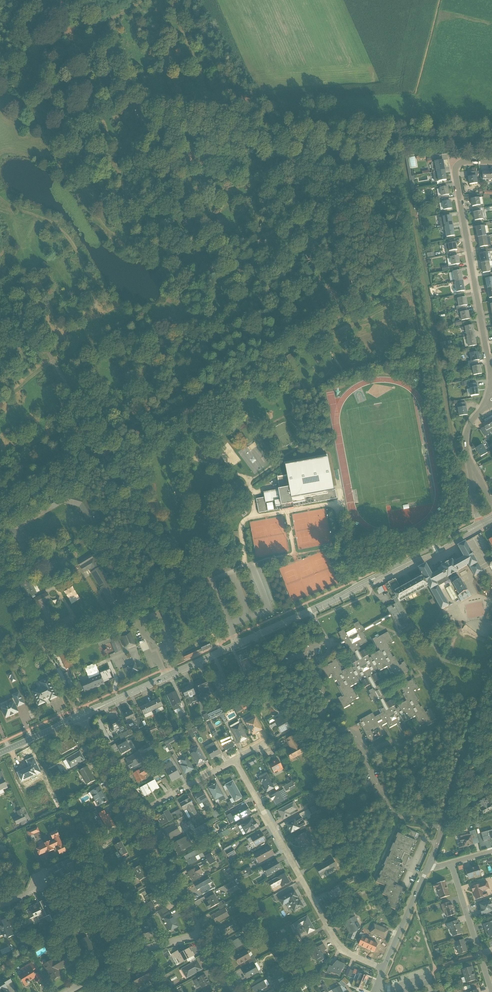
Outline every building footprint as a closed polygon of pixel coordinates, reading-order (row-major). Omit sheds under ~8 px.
[(415,167),(419,166),(416,153),(411,155),(415,167)] [(431,162),(432,172),(445,169),(443,160),(431,162)] [(434,183),(447,180),(445,169),(432,172),(434,183)] [(469,184),(478,183),(476,171),(467,173),(469,184)] [(441,196),(450,195),(449,187),(440,188),(441,196)] [(472,206),(481,205),(480,198),(471,199),(472,206)] [(444,210),(453,208),(451,201),(442,203),(444,210)] [(475,222),(484,220),(483,211),(473,212),(475,222)] [(443,217),(445,227),(454,225),(452,215),(443,217)] [(447,237),(456,236),(454,225),(445,227),(447,237)] [(476,227),(477,237),(486,236),(485,226),(476,227)] [(479,248),(488,246),(486,236),(477,237),(479,248)] [(449,252),(458,250),(457,242),(448,244),(449,252)] [(479,254),(481,263),(490,262),(488,252),(479,254)] [(452,266),(461,264),(459,256),(450,258),(452,266)] [(482,273),(491,272),(490,262),(481,263),(482,273)] [(453,272),(455,282),(463,280),(461,270),(453,272)] [(457,293),(465,291),(463,280),(455,282),(457,293)] [(459,307),(468,305),(467,297),(458,299),(459,307)] [(462,321),(471,319),(470,311),(460,313),(462,321)] [(465,327),(467,337),(476,335),(473,325),(465,327)] [(469,347),(478,345),(476,335),(467,337),(469,347)] [(472,362),(480,360),(479,352),(470,354),(472,362)] [(474,375),(483,374),(481,366),(473,367),(474,375)] [(471,397),(480,395),(478,387),(470,388),(471,397)] [(460,417),(469,415),(467,407),(459,408),(460,417)] [(490,420),(482,424),(487,432),(491,429),(491,424),(490,420)] [(481,457),(488,453),(483,444),(476,449),(481,457)] [(332,500),(338,499),(330,454),(285,463),(287,476),(277,477),(280,490),(263,493),(264,498),(256,499),(258,513),(281,509),(282,511),(287,510),(294,509),(293,507),(303,505),(332,500)] [(83,549),(89,545),(85,539),(79,543),(83,549)] [(485,572),(468,541),(459,545),(464,555),(449,563),(448,561),(440,565),(441,568),(430,574),(425,564),(418,568),(423,578),(401,589),(396,579),(389,582),(395,594),(391,596),(395,605),(387,609),(390,615),(364,628),(360,621),(339,632),(345,642),(347,647),(350,646),(354,655),(349,658),(353,664),(343,669),(337,658),(333,661),(334,663),(323,668),(328,678),(335,675),(346,695),(339,698),(344,707),(355,702),(353,699),(358,696),(353,685),(360,682),(365,690),(371,686),(373,690),(368,692),(373,700),(375,699),(376,703),(379,701),(383,710),(381,711),(382,714),(377,717),(375,713),(361,720),(373,742),(388,734),(384,725),(390,721),(393,726),(400,722),(404,730),(410,726),(406,719),(416,714),(422,724),(425,723),(426,725),(434,721),(433,718),(436,717),(432,708),(425,711),(423,707),(420,708),(417,701),(419,700),(414,690),(419,687),(414,679),(407,682),(408,685),(403,687),(410,700),(399,705),(400,708),(397,709),(392,700),(387,702),(385,697),(387,697),(385,693),(388,692),(385,686),(382,688),(380,684),(377,686),(376,683),(382,680),(376,670),(379,668),(380,670),(391,665),(396,674),(402,671),(404,674),(410,671),(405,661),(400,664),(396,656),(394,656),(391,650),(393,650),(389,643),(393,640),(389,632),(378,638),(377,635),(372,638),(380,652),(371,656),(366,648),(362,650),(359,646),(368,641),(363,632),(392,617),(399,630),(413,622),(402,600),(429,586),(441,609),(449,605),(437,582),(450,575),(461,595),(467,592),(458,572),(470,565),(477,576),(485,572)] [(118,600),(92,555),(79,562),(86,574),(92,571),(111,604),(118,600)] [(37,592),(28,572),(21,575),(30,595),(37,592)] [(388,585),(379,590),(382,595),(391,590),(388,585)] [(48,591),(32,599),(50,637),(65,630),(66,632),(72,629),(66,616),(54,622),(44,602),(51,598),(48,591)] [(136,646),(131,631),(128,632),(126,629),(123,631),(124,634),(119,636),(124,648),(125,649),(127,649),(129,649),(136,646)] [(123,651),(114,631),(96,639),(99,647),(111,642),(115,653),(116,654),(123,651)] [(84,648),(81,642),(54,653),(56,660),(61,658),(66,670),(73,667),(68,655),(84,648)] [(212,647),(210,642),(183,654),(186,660),(212,647)] [(245,673),(255,668),(250,657),(239,662),(245,673)] [(124,668),(127,676),(130,675),(139,672),(136,663),(131,665),(124,668)] [(218,690),(227,686),(220,670),(211,674),(218,690)] [(83,689),(84,692),(112,680),(108,672),(100,675),(89,680),(76,686),(78,691),(83,689)] [(38,706),(58,698),(48,677),(39,681),(42,686),(31,691),(38,706)] [(202,695),(211,691),(205,678),(196,682),(202,695)] [(188,704),(199,700),(192,685),(181,689),(188,704)] [(173,707),(182,704),(177,691),(167,695),(173,707)] [(24,704),(19,693),(12,696),(13,698),(0,704),(0,705),(6,718),(18,712),(15,706),(17,706),(18,707),(24,704)] [(154,712),(164,708),(159,699),(150,704),(154,712)] [(154,712),(150,704),(140,708),(145,717),(154,712)] [(228,719),(220,707),(207,715),(210,720),(219,715),(223,722),(228,719)] [(129,726),(138,722),(132,709),(123,713),(129,726)] [(282,734),(291,728),(283,716),(269,725),(273,730),(277,727),(282,734)] [(112,734),(123,728),(118,717),(106,723),(112,734)] [(253,735),(263,730),(256,718),(247,723),(253,735)] [(239,744),(249,739),(240,723),(231,728),(239,744)] [(226,751),(234,746),(227,733),(219,738),(226,751)] [(291,761),(305,753),(295,735),(286,740),(292,751),(287,754),(291,761)] [(63,755),(77,747),(72,738),(58,746),(63,755)] [(171,740),(165,742),(169,753),(175,750),(171,740)] [(117,747),(122,754),(131,749),(127,741),(117,747)] [(197,767),(207,762),(198,746),(189,752),(197,767)] [(211,759),(221,754),(217,746),(207,751),(211,759)] [(71,769),(85,760),(80,751),(65,760),(71,769)] [(131,770),(145,762),(139,752),(126,759),(128,762),(127,763),(131,770)] [(185,774),(194,769),(187,756),(178,761),(185,774)] [(250,761),(252,765),(260,761),(258,757),(250,761)] [(35,775),(40,773),(33,758),(27,761),(30,768),(18,773),(21,781),(31,777),(32,779),(37,777),(35,775)] [(274,773),(283,768),(278,759),(269,765),(274,773)] [(150,773),(146,766),(133,773),(139,783),(146,779),(144,776),(150,773)] [(171,781),(180,776),(174,766),(166,771),(171,781)] [(88,786),(97,781),(88,767),(79,772),(88,786)] [(0,772),(0,793),(10,789),(2,771),(0,772)] [(267,793),(275,789),(267,773),(259,777),(267,793)] [(144,797),(160,789),(155,780),(140,789),(144,797)] [(235,801),(242,797),(233,780),(226,784),(235,801)] [(215,800),(224,795),(217,782),(208,788),(215,800)] [(98,806),(109,801),(100,785),(90,791),(98,806)] [(199,804),(208,799),(204,790),(194,795),(199,804)] [(275,806),(285,801),(280,791),(270,796),(275,806)] [(89,792),(80,797),(83,803),(92,799),(89,792)] [(491,811),(491,806),(488,797),(476,803),(482,816),(491,811)] [(192,817),(198,814),(190,798),(180,803),(184,810),(187,808),(192,817)] [(315,815),(323,810),(318,800),(309,805),(315,815)] [(234,806),(231,801),(226,804),(230,810),(234,806)] [(298,809),(294,802),(278,811),(284,820),(290,817),(289,814),(298,809)] [(235,822),(252,813),(247,804),(231,813),(235,822)] [(20,824),(30,820),(26,809),(19,811),(18,808),(16,809),(18,814),(20,813),(21,815),(17,817),(20,824)] [(161,826),(175,819),(170,808),(164,811),(165,813),(157,817),(161,826)] [(99,813),(104,823),(112,818),(107,809),(99,813)] [(247,833),(259,826),(254,817),(241,824),(247,833)] [(286,825),(291,833),(300,829),(299,828),(305,825),(301,817),(295,820),(286,825)] [(108,829),(116,825),(112,818),(104,823),(108,829)] [(211,818),(194,828),(197,833),(214,823),(211,818)] [(169,840),(181,834),(175,823),(163,830),(169,840)] [(38,827),(28,832),(30,837),(40,832),(38,827)] [(231,829),(217,835),(220,840),(233,834),(231,829)] [(59,854),(67,850),(59,830),(50,833),(52,836),(34,843),(39,855),(56,848),(59,854)] [(298,836),(307,852),(314,847),(311,841),(313,840),(308,831),(298,836)] [(253,849),(267,842),(262,832),(248,839),(253,849)] [(459,847),(473,844),(471,833),(460,836),(461,842),(457,843),(459,847)] [(178,853),(193,845),(187,835),(173,843),(178,853)] [(115,845),(118,850),(125,846),(122,841),(115,845)] [(239,848),(235,841),(227,845),(231,852),(239,848)] [(3,852),(10,848),(7,843),(0,846),(3,852)] [(259,863),(275,855),(270,844),(254,853),(259,863)] [(121,856),(128,852),(125,846),(118,850),(121,856)] [(199,854),(196,850),(185,856),(190,864),(197,860),(195,857),(199,854)] [(74,862),(72,857),(53,866),(55,872),(62,869),(65,875),(71,872),(67,865),(74,862)] [(332,870),(339,866),(334,857),(315,867),(321,876),(332,870)] [(268,877),(282,868),(276,859),(262,868),(268,877)] [(126,861),(118,865),(120,870),(128,866),(126,861)] [(134,868),(137,874),(144,871),(141,865),(134,868)] [(469,879),(481,874),(478,865),(466,869),(469,879)] [(187,872),(193,882),(202,876),(200,873),(203,872),(199,866),(187,872)] [(250,877),(256,873),(252,867),(246,870),(250,877)] [(140,880),(147,876),(144,871),(137,874),(140,880)] [(282,887),(291,882),(285,872),(268,881),(272,889),(280,885),(282,887)] [(394,884),(395,882),(379,874),(376,881),(387,885),(383,894),(389,897),(387,901),(389,902),(387,905),(396,909),(405,888),(397,884),(397,885),(394,884)] [(212,882),(210,878),(196,886),(198,890),(200,889),(203,894),(212,889),(209,884),(212,882)] [(441,898),(451,895),(446,880),(433,885),(435,889),(437,888),(441,898)] [(489,889),(487,881),(471,886),(475,899),(489,895),(488,892),(484,893),(483,891),(489,889)] [(144,892),(140,886),(135,889),(139,896),(144,892)] [(336,889),(326,894),(331,903),(341,898),(336,889)] [(292,913),(304,907),(296,890),(279,898),(283,906),(287,904),(292,913)] [(148,895),(151,900),(159,896),(156,891),(148,895)] [(208,908),(219,902),(215,894),(206,898),(209,903),(206,905),(208,908)] [(154,907),(162,903),(159,896),(151,900),(154,907)] [(39,919),(51,914),(44,900),(29,906),(30,908),(27,910),(31,919),(37,916),(39,919)] [(447,916),(456,914),(452,900),(441,903),(444,913),(446,913),(447,916)] [(491,911),(491,902),(491,900),(479,904),(482,915),(491,911)] [(217,923),(230,916),(225,907),(212,915),(217,923)] [(171,930),(179,926),(173,914),(165,919),(171,930)] [(307,934),(316,930),(308,915),(294,922),(297,929),(303,926),(307,934)] [(350,935),(362,929),(356,916),(344,922),(350,935)] [(14,934),(6,918),(1,920),(3,924),(0,926),(0,937),(7,933),(9,937),(14,934)] [(453,936),(463,933),(459,920),(447,923),(448,929),(451,929),(453,936)] [(223,935),(235,928),(231,921),(219,928),(223,935)] [(384,939),(389,929),(374,923),(370,932),(384,939)] [(144,940),(156,937),(153,928),(141,931),(144,940)] [(375,952),(379,941),(363,934),(358,945),(375,952)] [(232,950),(246,943),(241,935),(227,942),(232,950)] [(85,954),(94,948),(87,937),(78,942),(85,954)] [(459,954),(468,951),(465,939),(455,942),(459,954)] [(311,951),(318,963),(330,956),(323,944),(311,951)] [(179,964),(195,955),(191,947),(180,952),(179,950),(171,954),(174,958),(176,958),(179,964)] [(239,965),(251,958),(247,950),(235,956),(239,965)] [(43,964),(54,981),(62,975),(59,970),(72,962),(67,954),(55,962),(52,958),(43,964)] [(327,971),(342,977),(346,964),(332,958),(327,971)] [(187,978),(203,969),(197,959),(181,968),(187,978)] [(37,982),(43,979),(32,961),(16,971),(25,984),(34,978),(37,982)] [(247,978),(260,972),(255,963),(242,970),(247,978)] [(466,982),(476,979),(473,966),(462,969),(466,982)] [(153,976),(149,969),(131,978),(136,988),(144,985),(142,982),(153,976)] [(357,972),(354,978),(366,983),(368,976),(357,972)] [(202,988),(210,983),(205,974),(196,979),(202,988)] [(8,975),(0,980),(0,991),(10,991),(6,986),(12,982),(8,975)] [(267,986),(262,977),(249,984),(254,991),(257,991),(267,986)] [(351,986),(363,990),(366,983),(354,978),(351,986)] [(285,985),(281,980),(274,984),(277,990),(285,985)]
